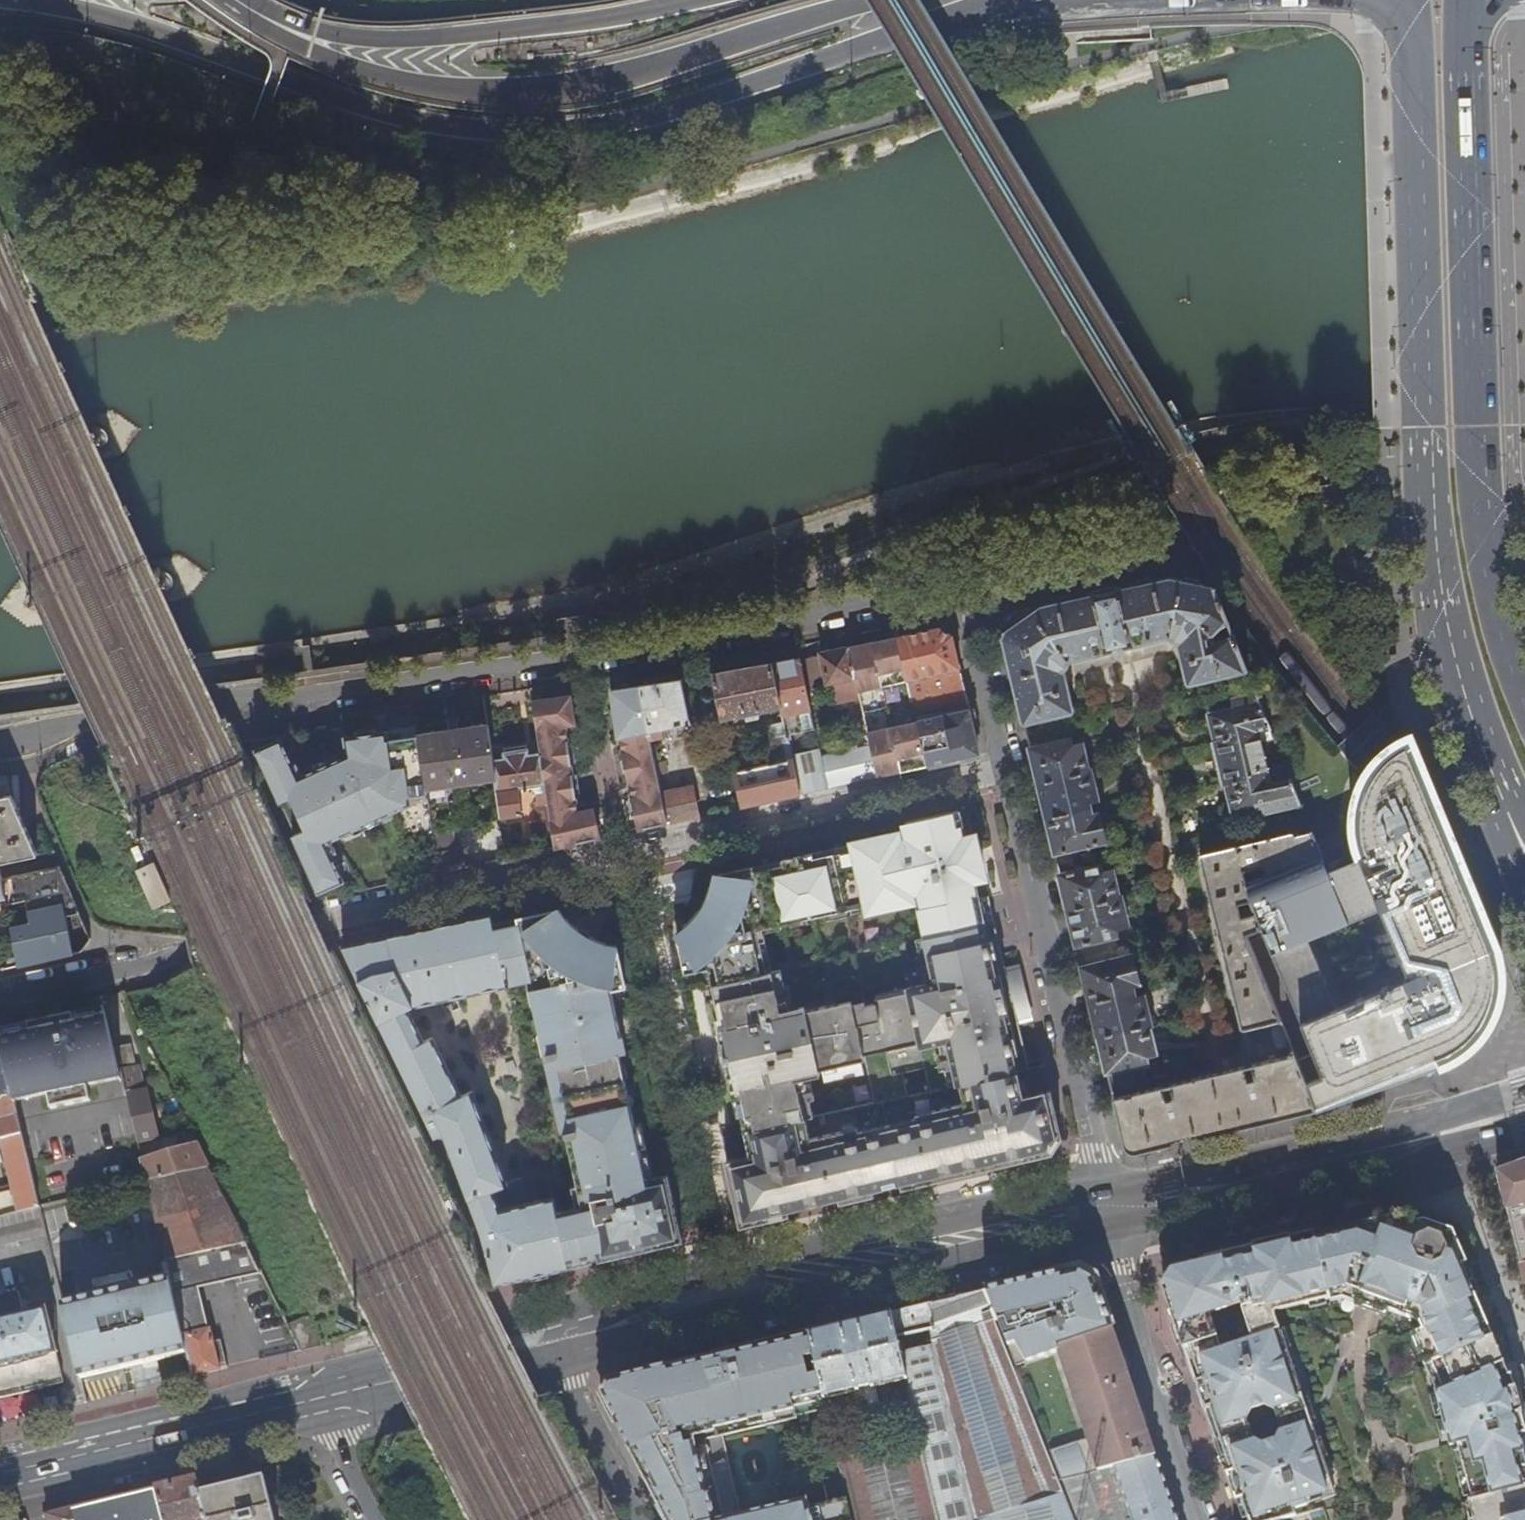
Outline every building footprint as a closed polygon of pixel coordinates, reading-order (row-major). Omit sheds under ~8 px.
[(1002,634),(1023,723),(1075,710),(1064,669),(1068,666),(1069,663),(1070,660),(1171,636),(1172,639),(1176,641),(1179,642),(1188,683),(1247,668),(1233,633),(1222,638),(1217,639),(1214,638),(1212,636),(1212,634),(1216,628),(1228,621),(1214,585),(1171,577),(1043,606),(1002,634)] [(908,681),(917,721),(969,709),(960,670),(952,635),(938,629),(898,637),(908,681)] [(898,637),(847,647),(854,678),(870,747),(878,777),(903,772),(904,771),(927,766),(917,721),(908,681),(898,637)] [(822,658),(828,684),(854,678),(847,647),(821,653),(822,658)] [(781,707),(784,722),(787,735),(815,728),(811,710),(799,658),(772,663),(781,707)] [(828,684),(822,658),(807,661),(813,687),(828,684)] [(760,718),(759,712),(781,707),(772,663),(713,676),(722,720),(746,715),(747,721),(760,718)] [(640,687),(652,741),(670,737),(669,730),(691,724),(681,680),(640,687)] [(652,741),(640,687),(613,690),(619,739),(621,738),(624,752),(633,800),(639,830),(669,823),(663,795),(660,777),(654,748),(652,741)] [(1290,778),(1272,782),(1263,741),(1260,731),(1270,728),(1257,693),(1233,699),(1232,709),(1210,714),(1216,740),(1214,740),(1222,783),(1227,785),(1233,809),(1235,811),(1256,806),(1262,813),(1300,804),(1290,778)] [(573,695),(533,701),(540,753),(553,849),(554,849),(599,839),(600,839),(594,810),(579,813),(575,787),(570,745),(567,725),(577,724),(573,695)] [(978,744),(969,709),(917,721),(927,766),(970,757),(978,744)] [(787,735),(784,722),(768,725),(773,752),(770,753),(773,763),(734,771),(742,807),(800,794),(791,755),(787,735)] [(419,734),(427,789),(496,779),(492,750),(488,725),(419,734)] [(343,895),(439,874),(436,854),(427,789),(419,734),(389,739),(388,731),(347,737),(342,727),(251,740),(295,834),(293,835),(320,893),(338,885),(343,895)] [(1270,728),(1260,731),(1263,741),(1275,738),(1270,728)] [(1245,934),(1279,1019),(1282,1025),(1290,1045),(1294,1055),(1316,1111),(1452,1061),(1469,1048),(1478,1037),(1488,1025),(1499,1004),(1504,980),(1501,957),(1412,735),(1393,743),(1378,755),(1364,772),(1356,791),(1351,811),(1351,828),(1352,843),(1359,860),(1329,873),(1321,855),(1264,877),(1248,884),(1246,885),(1251,901),(1255,914),(1260,928),(1245,934)] [(1070,739),(1030,749),(1124,1145),(1137,1152),(1225,1132),(1316,1111),(1294,1055),(1145,1090),(1144,1086),(1145,1085),(1146,1084),(1147,1083),(1144,1070),(1149,1069),(1146,1056),(1155,1054),(1149,1027),(1151,1026),(1144,997),(1132,1000),(1129,987),(1139,984),(1133,956),(1131,957),(1129,946),(1106,951),(1103,939),(1117,936),(1116,929),(1128,926),(1121,898),(1119,898),(1113,870),(1102,873),(1101,866),(1090,868),(1085,846),(1105,841),(1098,812),(1088,815),(1085,802),(1097,799),(1091,771),(1089,771),(1082,744),(1072,746),(1070,739)] [(496,779),(501,818),(523,815),(519,789),(537,787),(541,821),(531,824),(535,853),(553,849),(540,753),(528,755),(527,745),(492,750),(496,779)] [(654,748),(660,777),(671,774),(665,746),(654,748)] [(829,787),(878,777),(870,747),(822,757),(829,787)] [(791,755),(800,794),(829,787),(822,757),(820,748),(791,755)] [(20,790),(19,776),(0,778),(0,792),(20,790)] [(698,817),(692,789),(663,795),(669,823),(698,817)] [(35,855),(14,794),(9,795),(0,796),(0,863),(35,855)] [(906,825),(911,824),(959,814),(958,810),(911,821),(906,822),(906,825)] [(978,878),(976,867),(972,850),(969,838),(965,839),(959,814),(911,824),(929,901),(976,890),(974,879),(978,878)] [(868,905),(869,911),(912,901),(911,895),(922,893),(925,910),(918,912),(924,938),(915,939),(916,941),(994,923),(988,896),(978,898),(976,890),(929,901),(911,824),(906,825),(908,832),(909,837),(898,839),(896,834),(854,844),(855,848),(813,858),(812,853),(798,857),(811,918),(868,905)] [(1321,855),(1312,833),(1297,836),(1295,835),(1292,833),(1203,854),(1201,856),(1200,857),(1225,965),(1241,1028),(1243,1029),(1279,1019),(1245,934),(1260,928),(1255,914),(1242,918),(1238,905),(1251,901),(1246,885),(1248,884),(1245,871),(1262,868),(1264,877),(1321,855)] [(855,848),(854,844),(812,853),(813,858),(855,848)] [(463,869),(459,848),(436,854),(439,874),(463,869)] [(976,867),(980,866),(976,849),(972,850),(976,867)] [(687,931),(677,939),(685,974),(708,969),(712,986),(766,973),(760,943),(764,942),(762,929),(811,918),(798,857),(782,861),(783,865),(753,872),(752,867),(718,874),(715,888),(709,887),(705,897),(700,907),(697,910),(692,918),(684,926),(687,931)] [(783,865),(782,861),(752,867),(753,872),(783,865)] [(90,938),(59,866),(1,878),(4,897),(17,957),(25,955),(26,957),(27,956),(27,955),(46,951),(47,952),(48,952),(48,951),(50,950),(54,949),(55,950),(56,950),(58,956),(80,950),(90,938)] [(165,903),(148,867),(132,874),(148,911),(165,903)] [(715,888),(718,874),(712,876),(709,887),(715,888)] [(912,901),(916,900),(918,912),(925,910),(922,893),(911,895),(912,901)] [(563,925),(569,920),(563,911),(556,913),(563,925)] [(563,925),(556,913),(521,920),(522,926),(497,932),(508,987),(513,986),(512,982),(520,980),(521,984),(535,981),(551,1054),(548,1054),(549,1060),(558,1058),(574,1131),(565,1133),(566,1139),(570,1138),(585,1207),(558,1213),(569,1267),(592,1261),(591,1254),(621,1247),(650,1240),(651,1247),(682,1240),(668,1176),(654,1179),(647,1176),(620,1053),(627,1051),(623,1037),(616,1038),(607,996),(610,991),(613,990),(627,987),(620,952),(606,951),(606,945),(599,942),(594,940),(589,938),(581,932),(574,926),(569,920),(563,925)] [(558,1213),(555,1198),(523,1205),(501,1210),(493,1189),(507,1184),(508,1184),(473,1090),(461,1095),(433,1037),(425,1042),(410,1009),(508,987),(497,932),(495,926),(493,915),(345,948),(436,1138),(440,1137),(446,1138),(482,1232),(496,1284),(536,1274),(569,1267),(558,1213)] [(522,926),(521,920),(495,926),(497,932),(522,926)] [(865,1006),(854,953),(827,959),(836,1004),(805,1010),(790,1014),(789,1011),(788,1004),(784,986),(780,970),(766,973),(712,986),(716,1002),(711,1003),(723,1051),(719,1052),(723,1068),(726,1068),(737,1116),(741,1116),(745,1133),(813,1118),(809,1101),(814,1100),(810,1083),(805,1084),(801,1064),(809,1063),(812,1068),(815,1069),(818,1070),(822,1069),(844,1065),(865,1060),(875,1104),(1024,1071),(1023,1069),(1028,1068),(1016,1018),(1010,1020),(1007,1006),(1013,1004),(1009,987),(1002,989),(995,958),(1002,956),(994,923),(916,941),(919,956),(923,974),(925,985),(907,989),(908,992),(875,999),(876,1004),(865,1006)] [(687,931),(684,926),(679,931),(675,933),(677,939),(687,931)] [(918,975),(923,974),(919,956),(914,957),(918,975)] [(1002,989),(1009,987),(1006,973),(1002,956),(995,958),(1002,989)] [(1009,987),(1013,1004),(1016,1018),(1027,1016),(1018,970),(1006,973),(1009,987)] [(789,985),(784,986),(788,1004),(792,1003),(789,985)] [(907,989),(875,995),(875,999),(908,992),(907,989)] [(616,1038),(623,1037),(613,990),(610,991),(607,996),(616,1038)] [(1010,1020),(1016,1018),(1013,1004),(1007,1006),(1010,1020)] [(107,1017),(105,1007),(73,1014),(75,1024),(88,1021),(107,1017)] [(75,1024),(73,1014),(29,1024),(30,1034),(40,1031),(40,1029),(65,1023),(65,1026),(75,1024)] [(115,1047),(107,1017),(88,1021),(93,1044),(82,1046),(89,1074),(94,1073),(95,1074),(120,1069),(115,1047)] [(0,1040),(0,1054),(10,1093),(37,1087),(39,1096),(49,1094),(47,1085),(85,1077),(87,1085),(88,1085),(97,1083),(95,1074),(94,1073),(89,1074),(82,1046),(93,1044),(88,1021),(75,1024),(65,1026),(65,1023),(40,1029),(40,1031),(30,1034),(0,1040)] [(0,1031),(0,1040),(30,1034),(29,1024),(0,1031)] [(1276,1045),(1278,1047),(1290,1045),(1282,1025),(1275,1027),(1273,1032),(1276,1045)] [(122,1077),(138,1142),(158,1137),(146,1088),(144,1089),(138,1064),(135,1065),(130,1044),(115,1047),(120,1069),(122,1077)] [(3,1100),(7,1117),(0,1118),(0,1138),(19,1133),(12,1101),(10,1093),(0,1054),(0,1100),(3,1100)] [(558,1058),(549,1060),(565,1133),(574,1131),(558,1058)] [(823,1073),(845,1069),(844,1065),(822,1069),(823,1073)] [(97,1083),(122,1077),(120,1069),(95,1074),(97,1083)] [(813,1118),(745,1133),(750,1156),(726,1161),(740,1226),(789,1215),(788,1209),(811,1203),(839,1196),(841,1202),(874,1195),(872,1189),(888,1185),(902,1182),(903,1188),(994,1166),(1050,1153),(1060,1138),(1049,1091),(1029,1095),(1024,1071),(875,1104),(813,1118)] [(47,1085),(49,1094),(52,1109),(90,1100),(88,1085),(87,1085),(85,1077),(47,1085)] [(37,1087),(10,1093),(12,1101),(39,1096),(37,1087)] [(38,1207),(19,1133),(0,1138),(0,1143),(12,1193),(1,1196),(2,1203),(0,1203),(0,1216),(38,1207)] [(209,1165),(198,1143),(142,1160),(147,1180),(209,1165)] [(1498,1171),(1515,1241),(1519,1241),(1524,1267),(1524,1162),(1498,1171)] [(194,1377),(226,1369),(221,1346),(215,1347),(211,1328),(208,1329),(199,1288),(262,1272),(209,1165),(147,1180),(169,1274),(188,1353),(194,1377)] [(520,1190),(511,1191),(507,1184),(493,1189),(501,1210),(523,1205),(520,1190)] [(45,1237),(38,1207),(0,1216),(0,1247),(45,1237)] [(1417,1210),(1437,1293),(1487,1282),(1462,1225),(1442,1217),(1421,1209),(1417,1210)] [(1290,1240),(1309,1321),(1330,1404),(1359,1502),(1396,1492),(1406,1519),(1515,1519),(1462,1375),(1453,1350),(1433,1294),(1437,1293),(1417,1210),(1385,1217),(1354,1225),(1290,1240)] [(592,1261),(651,1247),(650,1240),(621,1247),(591,1254),(592,1261)] [(1264,1332),(1309,1321),(1290,1240),(1244,1250),(1264,1332)] [(1223,1429),(1330,1404),(1309,1321),(1264,1332),(1244,1250),(1208,1258),(1209,1264),(1176,1272),(1170,1284),(1173,1293),(1168,1294),(1207,1415),(1220,1413),(1223,1429)] [(1060,1483),(1115,1468),(1156,1458),(1139,1408),(1095,1278),(1086,1273),(1079,1269),(984,1291),(1060,1483)] [(62,1306),(80,1379),(188,1353),(169,1274),(94,1293),(95,1298),(62,1306)] [(1510,1336),(1487,1282),(1437,1293),(1433,1294),(1453,1350),(1510,1336)] [(1060,1483),(984,1291),(955,1298),(892,1312),(908,1380),(922,1441),(839,1461),(848,1499),(853,1519),(1075,1519),(1060,1483)] [(63,1383),(45,1311),(24,1315),(19,1293),(0,1298),(0,1397),(63,1383)] [(876,1388),(908,1380),(892,1312),(851,1322),(809,1332),(825,1400),(856,1393),(863,1419),(882,1414),(876,1388)] [(301,1351),(323,1346),(309,1316),(288,1325),(301,1351)] [(809,1332),(709,1356),(608,1380),(604,1399),(667,1519),(853,1519),(848,1499),(796,1511),(795,1503),(742,1516),(723,1437),(798,1419),(797,1416),(827,1409),(825,1400),(809,1332)] [(1510,1336),(1453,1350),(1462,1375),(1517,1361),(1510,1336)] [(1515,1519),(1524,1519),(1524,1371),(1524,1368),(1519,1369),(1517,1361),(1462,1375),(1515,1519)] [(1223,1429),(1212,1432),(1241,1519),(1290,1519),(1323,1511),(1359,1502),(1330,1404),(1223,1429)] [(1207,1415),(1212,1432),(1223,1429),(1220,1413),(1207,1415)] [(1115,1468),(1127,1503),(1133,1519),(1177,1519),(1156,1458),(1115,1468)] [(1060,1483),(1075,1519),(1124,1519),(1119,1505),(1127,1503),(1115,1468),(1060,1483)] [(199,1492),(206,1519),(272,1519),(262,1478),(199,1492)] [(199,1492),(196,1479),(182,1482),(155,1489),(163,1519),(206,1519),(199,1492)] [(46,1515),(47,1519),(163,1519),(155,1489),(46,1515)]
